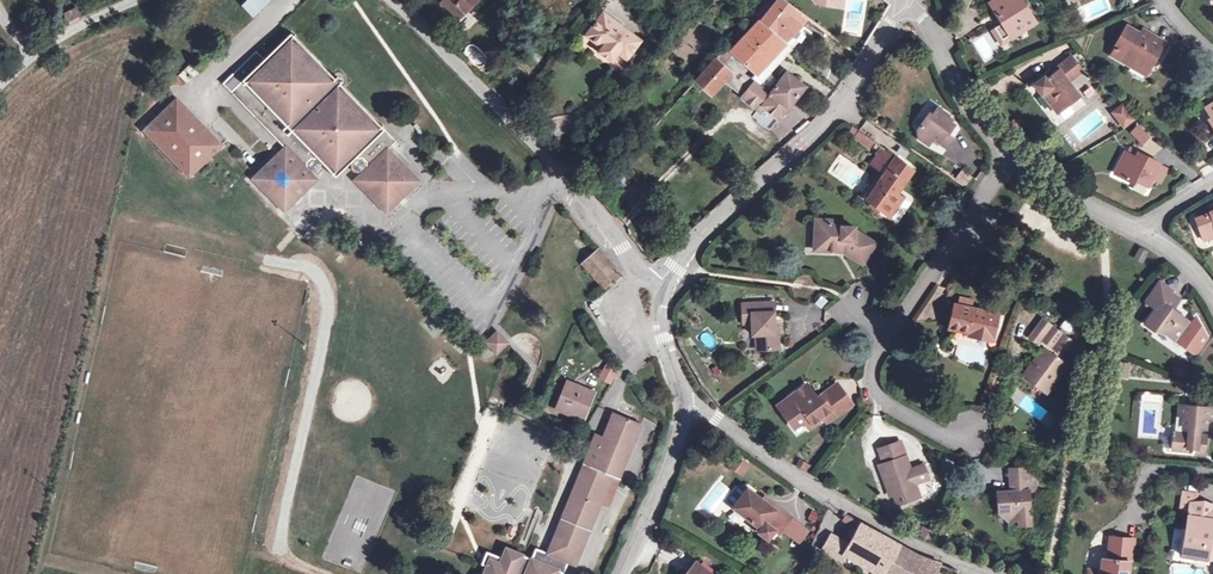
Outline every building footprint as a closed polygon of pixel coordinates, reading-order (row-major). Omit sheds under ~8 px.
[(444,24),(469,0),(432,0),(426,6),(444,24)] [(771,0),(762,0),(749,14),(753,18),(771,0)] [(779,40),(796,21),(800,24),(806,18),(781,0),(771,0),(753,18),(779,40)] [(993,12),(997,18),(986,25),(993,37),(1015,25),(1016,27),(1027,20),(1015,0),(982,0),(990,13),(993,12)] [(70,22),(78,18),(74,10),(67,14),(70,22)] [(601,62),(607,54),(612,48),(622,56),(631,45),(593,16),(577,37),(592,49),(589,53),(601,62)] [(779,40),(753,18),(723,50),(750,75),(759,64),(779,40)] [(796,21),(779,40),(784,45),(800,24),(796,21)] [(1104,52),(1123,63),(1124,62),(1133,60),(1141,64),(1157,37),(1142,29),(1139,33),(1133,30),(1121,23),(1104,52)] [(1139,33),(1142,29),(1136,25),(1133,30),(1139,33)] [(367,172),(363,176),(359,180),(391,212),(421,182),(389,150),(397,142),(339,85),(340,84),(336,79),(335,81),(289,36),(263,62),(255,54),(222,87),(230,95),(285,151),(269,167),(258,179),(255,182),(287,214),(317,182),(312,177),(309,174),(309,166),(314,161),(320,161),(324,165),(338,179),(353,163),(356,161),(362,161),(368,167),(367,172)] [(784,45),(779,40),(759,64),(766,70),(781,51),(785,46),(784,45)] [(750,75),(723,50),(719,46),(687,81),(717,108),(736,89),(722,74),(732,63),(748,77),(750,75)] [(612,48),(607,54),(618,61),(622,56),(612,48)] [(10,56),(4,49),(0,53),(0,58),(3,62),(10,56)] [(1053,102),(1050,105),(1056,114),(1077,96),(1067,83),(1081,72),(1069,57),(1053,70),(1056,73),(1051,77),(1048,74),(1034,86),(1042,96),(1046,93),(1053,102)] [(1124,62),(1123,63),(1137,71),(1141,64),(1133,60),(1124,62)] [(748,77),(754,81),(767,93),(778,79),(766,70),(759,64),(750,75),(748,77)] [(783,73),(778,79),(767,93),(754,81),(732,108),(748,121),(752,115),(769,129),(803,89),(783,73)] [(1042,96),(1050,105),(1053,102),(1046,93),(1042,96)] [(1207,126),(1212,135),(1212,96),(1199,104),(1211,124),(1207,126)] [(1110,111),(1121,125),(1130,117),(1119,103),(1110,111)] [(177,104),(145,136),(190,181),(222,149),(177,104)] [(926,136),(931,140),(941,146),(948,135),(941,131),(947,123),(939,117),(942,113),(931,106),(925,114),(921,112),(911,128),(913,139),(921,144),(924,139),(926,136)] [(1130,134),(1144,145),(1151,135),(1137,124),(1130,134)] [(861,146),(865,140),(852,131),(848,136),(861,146)] [(872,154),(876,148),(865,140),(861,146),(872,154)] [(1123,146),(1120,151),(1128,155),(1131,150),(1123,146)] [(907,169),(876,148),(872,154),(865,165),(880,175),(863,202),(880,215),(887,204),(889,206),(895,196),(892,193),(899,182),(907,169)] [(1140,184),(1145,174),(1152,161),(1131,150),(1128,155),(1120,151),(1118,149),(1107,170),(1128,181),(1129,178),(1140,184)] [(309,174),(312,177),(320,177),(324,172),(324,165),(320,161),(314,161),(309,166),(309,174)] [(356,161),(353,163),(352,171),(358,176),(363,176),(367,172),(368,167),(362,161),(356,161)] [(1152,161),(1145,174),(1152,178),(1159,165),(1152,161)] [(258,179),(269,167),(265,163),(253,175),(258,179)] [(216,164),(209,170),(222,183),(228,177),(216,164)] [(966,187),(973,177),(963,169),(955,179),(966,187)] [(1211,230),(1210,226),(1212,225),(1212,203),(1203,206),(1203,208),(1188,214),(1195,235),(1211,230)] [(577,225),(571,218),(565,224),(570,230),(577,225)] [(838,257),(859,268),(869,246),(848,236),(849,232),(837,226),(835,231),(825,226),(825,221),(808,220),(806,243),(816,244),(815,252),(830,254),(832,250),(840,254),(838,257)] [(816,244),(806,243),(805,252),(815,252),(816,244)] [(553,250),(561,262),(569,257),(563,247),(561,244),(553,250)] [(869,246),(859,268),(863,270),(874,247),(869,246)] [(563,247),(569,257),(561,262),(562,265),(571,260),(563,247)] [(1141,250),(1136,259),(1142,262),(1146,253),(1141,250)] [(623,277),(600,251),(583,266),(606,292),(616,283),(623,277)] [(1172,309),(1179,299),(1157,283),(1146,299),(1157,307),(1146,323),(1156,330),(1161,329),(1194,351),(1205,336),(1195,316),(1191,322),(1172,309)] [(563,295),(569,294),(568,289),(550,293),(553,311),(565,309),(563,295)] [(563,295),(565,309),(572,308),(569,294),(563,295)] [(959,306),(973,309),(975,299),(961,297),(959,306)] [(745,314),(745,323),(746,337),(749,336),(750,351),(774,350),(773,335),(770,335),(767,303),(736,305),(737,314),(745,314)] [(973,309),(959,306),(955,305),(950,329),(994,338),(999,314),(973,309)] [(745,314),(737,314),(737,324),(745,323),(745,314)] [(1068,318),(1060,325),(1069,335),(1077,329),(1068,318)] [(1048,388),(1064,368),(1059,364),(1073,346),(1043,321),(1028,339),(1046,353),(1040,360),(1037,357),(1026,372),(1029,375),(1024,381),(1043,396),(1048,388)] [(498,329),(484,342),(496,356),(510,343),(498,329)] [(705,332),(699,338),(710,349),(717,343),(705,332)] [(476,359),(487,349),(477,338),(467,348),(476,359)] [(1128,378),(1131,363),(1119,360),(1115,375),(1128,378)] [(606,362),(598,378),(611,385),(620,368),(606,362)] [(1171,364),(1166,372),(1177,378),(1182,370),(1171,364)] [(1064,368),(1048,388),(1052,392),(1068,371),(1064,368)] [(1029,375),(1026,372),(1021,378),(1024,381),(1029,375)] [(592,391),(563,379),(553,405),(583,415),(592,391)] [(823,414),(830,409),(826,404),(841,392),(833,381),(814,395),(804,381),(784,396),(789,403),(779,410),(790,425),(800,417),(807,426),(823,414)] [(826,404),(830,409),(833,413),(849,402),(841,392),(826,404)] [(789,403),(784,396),(774,403),(779,410),(789,403)] [(1185,406),(1184,416),(1179,415),(1177,415),(1176,433),(1174,433),(1173,444),(1178,444),(1184,450),(1190,451),(1190,447),(1199,448),(1199,452),(1207,452),(1208,435),(1201,434),(1201,427),(1207,428),(1208,417),(1212,418),(1212,408),(1185,406)] [(830,409),(823,414),(826,418),(833,413),(830,409)] [(637,424),(611,414),(602,439),(590,434),(580,465),(583,466),(585,466),(587,458),(598,462),(606,443),(628,451),(637,424)] [(878,467),(888,491),(893,489),(896,497),(899,505),(920,496),(915,484),(928,478),(922,464),(909,470),(898,442),(878,450),(884,465),(878,467)] [(587,458),(585,466),(610,476),(617,479),(628,451),(606,443),(598,462),(587,458)] [(728,467),(743,477),(751,465),(736,455),(728,467)] [(800,458),(796,465),(808,472),(812,466),(800,458)] [(583,466),(562,523),(590,534),(610,476),(585,466),(583,466)] [(1036,482),(1028,473),(1029,483),(1013,484),(1014,502),(1010,502),(1010,499),(1007,497),(1000,498),(1001,517),(1006,517),(1015,525),(1020,525),(1020,526),(1032,525),(1030,496),(1037,495),(1036,482)] [(1029,483),(1028,473),(1013,474),(1013,484),(1029,483)] [(773,509),(762,499),(748,487),(734,504),(759,526),(755,530),(765,538),(772,530),(776,533),(790,517),(776,505),(773,509)] [(893,489),(888,491),(891,499),(896,497),(893,489)] [(773,509),(776,505),(765,496),(762,499),(773,509)] [(1190,513),(1212,517),(1212,502),(1198,500),(1196,507),(1191,507),(1190,513)] [(1212,522),(1212,517),(1190,513),(1183,553),(1211,558),(1212,548),(1212,541),(1210,540),(1212,522)] [(857,523),(841,515),(838,520),(854,529),(857,523)] [(590,534),(562,523),(550,558),(569,565),(577,567),(590,534)] [(846,543),(841,551),(874,570),(881,573),(885,573),(898,547),(857,523),(854,529),(846,543)] [(841,551),(846,543),(826,533),(817,550),(836,559),(841,551)] [(1128,536),(1104,534),(1099,573),(1124,573),(1128,536)] [(885,573),(930,573),(934,562),(914,556),(898,547),(885,573)] [(550,558),(549,558),(549,559),(537,554),(533,565),(507,556),(503,566),(487,560),(483,572),(488,573),(566,573),(569,565),(550,558)] [(691,565),(684,573),(704,573),(691,565)] [(939,573),(955,573),(956,570),(942,565),(939,573)]
